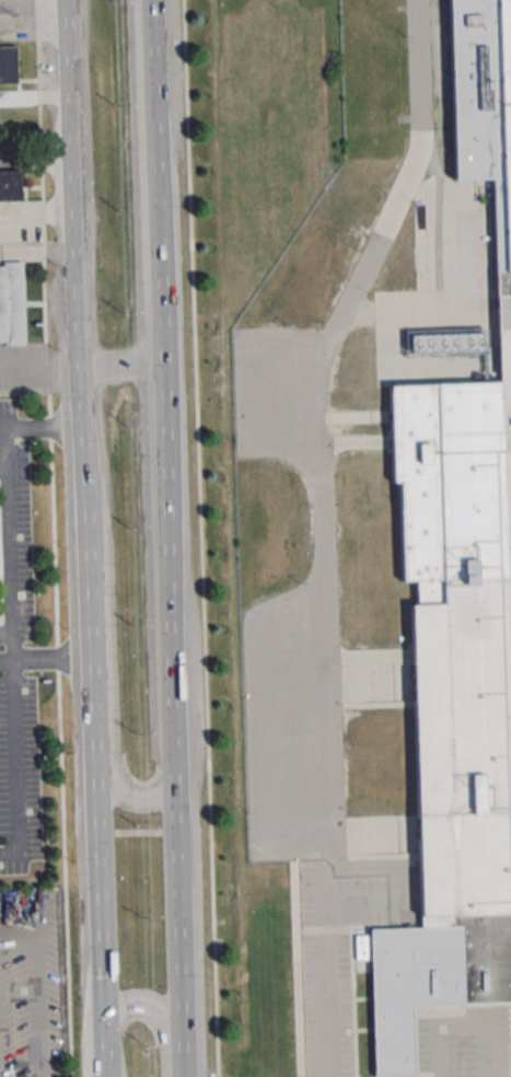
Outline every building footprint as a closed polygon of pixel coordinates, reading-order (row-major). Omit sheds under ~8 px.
[(452,181),(446,0),(510,0),(510,1001),(410,1005),(413,1074),(373,1075),(369,959),(353,960),(353,935),(369,935),(369,929),(419,928),(407,583),(403,583),(399,483),(392,483),(388,383),(500,380),(489,178),(452,181)] [(18,84),(0,85),(0,46),(16,46),(18,84)] [(21,202),(0,203),(0,171),(20,171),(21,202)] [(4,343),(0,343),(0,267),(3,267),(3,264),(22,263),(24,346),(4,347),(4,343)]
